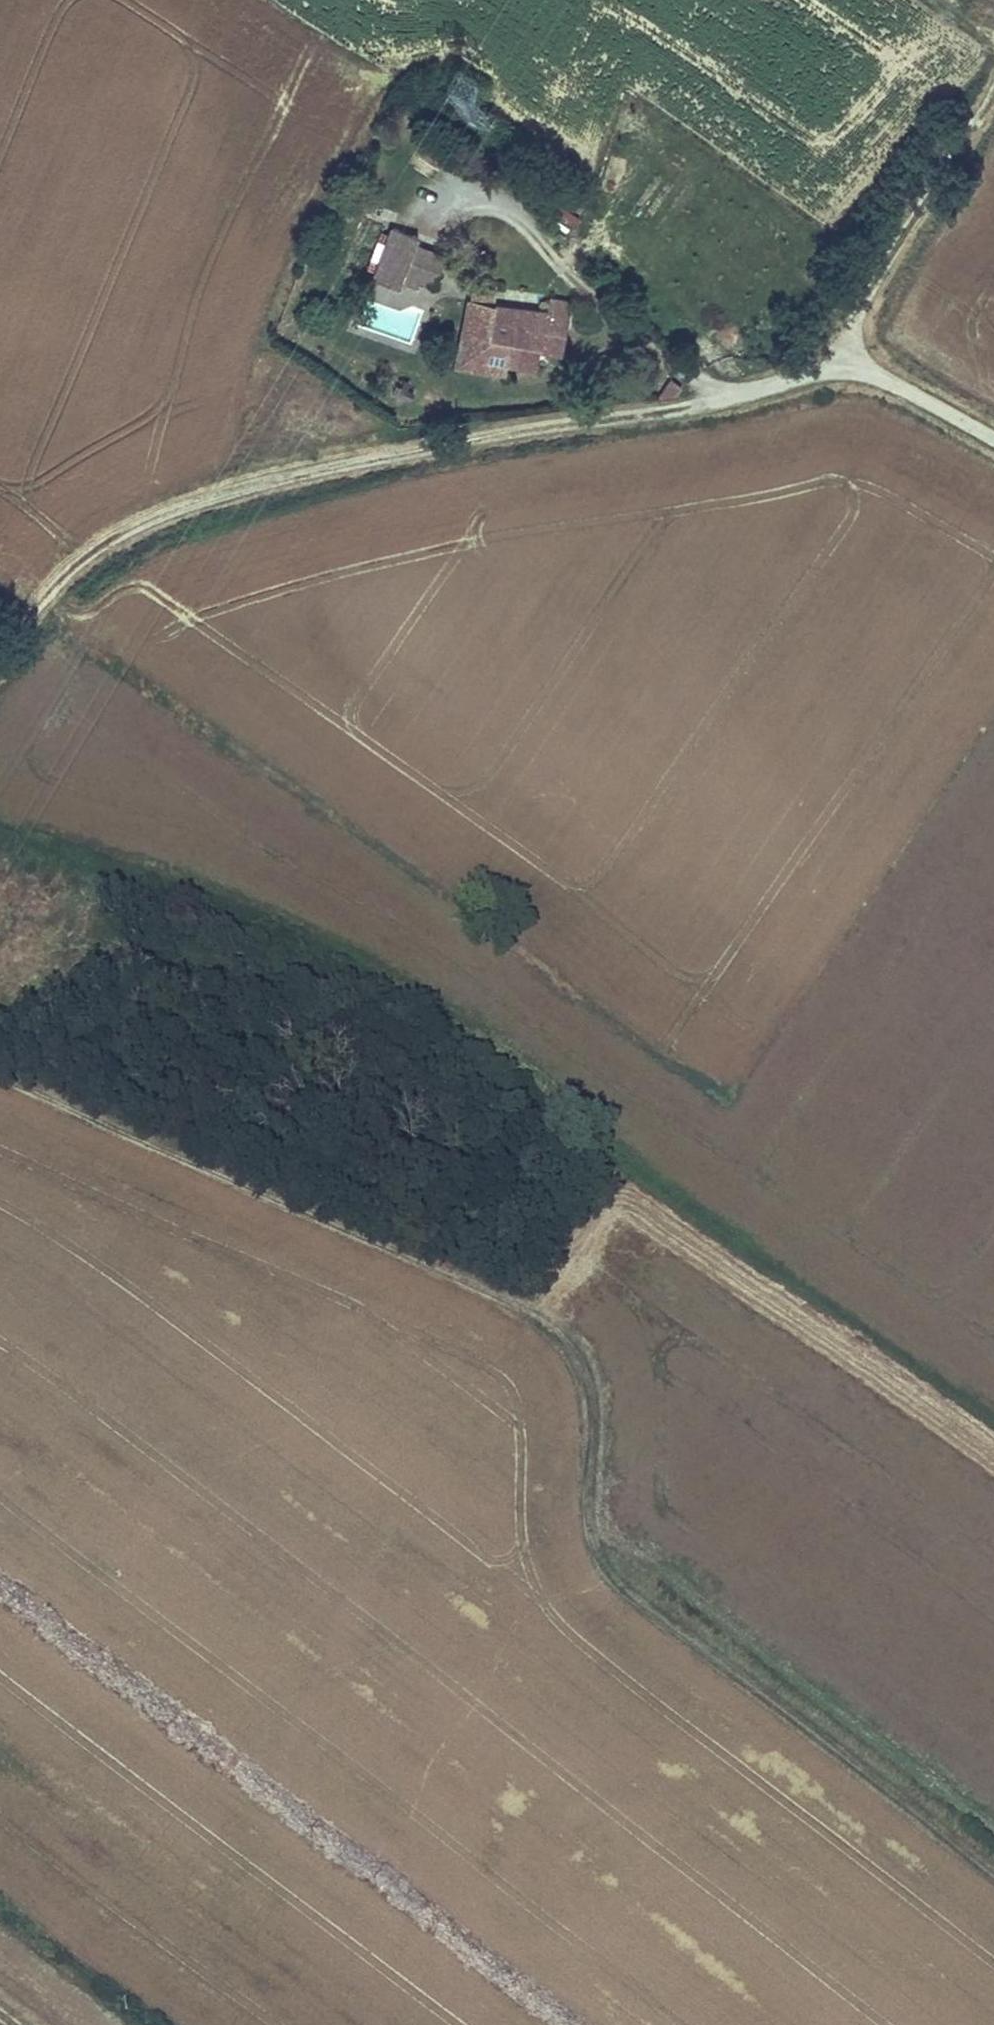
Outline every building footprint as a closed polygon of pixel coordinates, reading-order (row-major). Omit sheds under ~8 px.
[(377,228),(361,275),(430,299),(446,255),(414,244),(418,232),(390,222),(387,231),(377,228)] [(533,369),(536,351),(560,355),(569,299),(545,295),(543,309),(493,301),(468,297),(463,297),(452,367),(504,375),(505,365),(533,369)]
